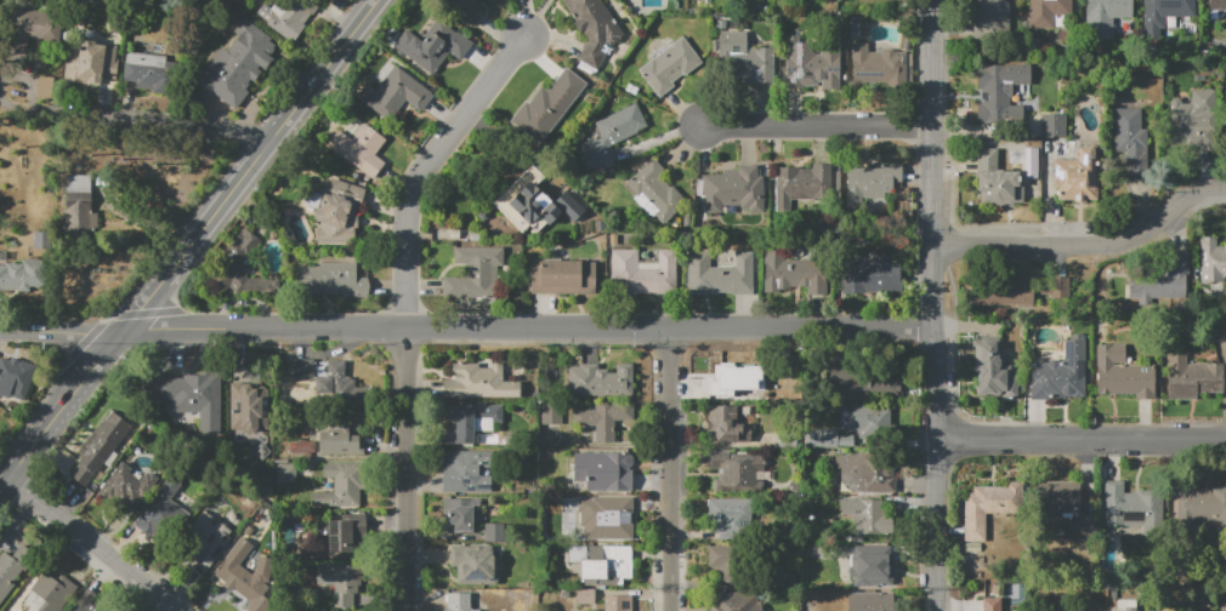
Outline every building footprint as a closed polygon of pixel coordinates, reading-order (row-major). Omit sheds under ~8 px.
[(282,7),(287,0),(296,0),(297,1),(298,0),(319,0),(323,4),(290,44),(255,16),(265,4),(269,8),(276,2),(282,7)] [(470,27),(436,0),(476,0),(475,1),(484,8),(470,27)] [(577,21),(562,0),(599,0),(624,35),(618,40),(613,45),(612,47),(608,55),(606,53),(598,69),(578,59),(588,38),(584,32),(581,34),(574,23),(577,21)] [(976,32),(975,0),(1005,0),(1005,1),(1010,1),(1010,30),(976,32)] [(1028,28),(1028,0),(1071,0),(1071,13),(1052,13),(1052,27),(1028,28)] [(1086,24),(1086,0),(1132,0),(1133,16),(1113,17),(1113,39),(1095,39),(1094,24),(1086,24)] [(1145,28),(1144,0),(1192,0),(1192,15),(1165,15),(1165,28),(1145,28)] [(1207,11),(1207,0),(1225,0),(1225,11),(1207,11)] [(7,52),(12,8),(63,15),(59,40),(29,38),(27,55),(7,52)] [(405,29),(414,36),(433,12),(473,42),(460,61),(449,53),(431,75),(393,46),(405,29)] [(205,104),(197,97),(203,88),(197,85),(210,69),(206,65),(222,47),(226,51),(238,35),(233,32),(237,28),(237,25),(239,22),(242,22),(245,18),(271,39),(269,41),(276,46),(269,55),(273,58),(265,69),(260,65),(257,68),(261,72),(252,81),(250,80),(249,82),(250,84),(245,90),(249,92),(234,110),(214,93),(205,104)] [(719,32),(747,32),(747,47),(774,46),(774,82),(756,82),(756,85),(742,85),(742,80),(719,80),(719,32)] [(637,70),(682,35),(703,62),(685,75),(682,74),(671,82),(675,85),(659,97),(637,70)] [(785,35),(799,35),(799,42),(812,42),(812,51),(816,55),(821,55),(821,39),(839,39),(839,73),(825,73),(825,80),(816,80),(816,86),(804,86),(804,88),(787,88),(785,35)] [(63,81),(68,41),(80,42),(80,39),(96,40),(96,45),(104,46),(104,44),(119,46),(115,79),(101,78),(100,86),(63,81)] [(852,82),(852,42),(868,42),(868,55),(880,55),(880,51),(907,51),(907,82),(852,82)] [(123,80),(126,51),(166,56),(163,85),(123,80)] [(395,64),(433,95),(420,112),(405,101),(388,121),(357,97),(368,84),(376,90),(395,64)] [(976,64),(1031,64),(1031,85),(1012,85),(1012,99),(1010,99),(1010,105),(1023,104),(1023,122),(977,122),(977,104),(978,104),(978,90),(977,90),(976,64)] [(566,67),(586,84),(539,144),(510,120),(526,101),(528,103),(541,86),(546,90),(566,67)] [(49,98),(52,77),(38,75),(36,96),(49,98)] [(1169,103),(1170,101),(1170,99),(1173,98),(1174,97),(1176,97),(1179,98),(1180,101),(1180,102),(1180,103),(1192,103),(1192,90),(1215,90),(1215,109),(1208,109),(1208,145),(1170,145),(1169,103)] [(580,144),(600,135),(594,122),(635,102),(647,126),(637,131),(637,132),(611,145),(614,165),(585,170),(580,144)] [(1116,108),(1141,109),(1141,129),(1147,129),(1147,179),(1128,179),(1129,162),(1116,162),(1116,108)] [(1041,114),(1066,113),(1066,137),(1041,137),(1041,114)] [(364,124),(388,141),(376,158),(385,164),(373,179),(328,144),(340,129),(352,139),(364,124)] [(997,148),(998,169),(1004,169),(1004,171),(1020,170),(1020,187),(1023,187),(1023,202),(989,202),(989,192),(977,192),(977,149),(997,148)] [(625,184),(653,158),(669,176),(664,181),(670,188),(672,185),(687,201),(663,224),(654,216),(652,218),(634,198),(636,195),(625,184)] [(1052,158),(1085,158),(1085,199),(1051,199),(1052,158)] [(532,164),(544,177),(535,185),(552,202),(566,190),(585,211),(572,224),(560,213),(547,225),(545,223),(537,232),(530,225),(522,234),(492,202),(532,164)] [(811,165),(830,164),(831,199),(790,200),(790,212),(776,212),(774,167),(798,167),(799,169),(812,169),(811,165)] [(882,164),(902,164),(902,183),(892,183),(893,196),(862,196),(862,207),(848,207),(847,169),(882,167),(882,164)] [(764,176),(765,213),(749,213),(749,209),(742,210),(742,205),(721,206),(722,212),(704,213),(702,175),(722,173),(722,170),(738,170),(738,166),(757,165),(757,169),(760,169),(760,176),(764,176)] [(66,175),(91,175),(91,238),(66,238),(66,175)] [(319,227),(320,222),(314,219),(322,193),(327,194),(331,178),(365,189),(359,209),(357,209),(356,211),(357,211),(358,212),(359,212),(359,213),(359,215),(359,216),(358,216),(358,218),(363,218),(363,225),(358,225),(358,228),(356,228),(356,236),(317,236),(317,227),(319,227)] [(216,292),(208,275),(244,228),(261,241),(249,257),(245,253),(240,259),(250,278),(278,280),(278,297),(234,293),(229,286),(216,292)] [(1224,244),(1225,244),(1225,276),(1225,282),(1201,282),(1201,239),(1202,239),(1202,238),(1214,238),(1214,239),(1216,239),(1216,246),(1224,246),(1224,244)] [(454,263),(454,247),(504,247),(504,265),(496,265),(498,298),(443,298),(443,276),(467,276),(467,263),(454,263)] [(677,292),(613,293),(612,250),(638,250),(638,259),(658,259),(658,250),(677,250),(677,292)] [(827,295),(807,295),(807,286),(764,286),(764,250),(784,250),(784,259),(827,259),(827,295)] [(754,252),(754,295),(731,295),(731,292),(719,292),(719,295),(688,295),(688,252),(710,252),(710,265),(734,265),(734,252),(754,252)] [(1139,307),(1139,298),(1126,298),(1126,285),(1139,285),(1139,281),(1156,281),(1156,276),(1168,276),(1168,255),(1187,255),(1187,297),(1171,297),(1171,306),(1139,307)] [(18,290),(0,290),(0,264),(5,264),(5,263),(22,263),(22,259),(42,259),(42,286),(29,286),(29,291),(18,291),(18,290)] [(899,293),(842,293),(842,259),(885,261),(885,264),(899,264),(899,293)] [(595,263),(594,293),(533,292),(533,262),(595,263)] [(356,263),(356,278),(369,278),(368,297),(342,297),(342,293),(297,293),(297,267),(319,267),(319,263),(356,263)] [(1068,276),(1042,276),(1042,296),(1068,296),(1068,276)] [(969,281),(1012,281),(1012,278),(1033,278),(1032,306),(969,306),(969,281)] [(1031,400),(1031,360),(1043,360),(1043,364),(1048,364),(1050,360),(1055,360),(1058,364),(1060,364),(1065,359),(1065,339),(1071,339),(1071,336),(1074,336),(1074,335),(1082,335),(1082,336),(1085,336),(1085,396),(1082,396),(1082,398),(1073,398),(1073,396),(1066,396),(1066,399),(1054,399),(1054,396),(1048,396),(1048,400),(1031,400)] [(995,396),(994,396),(993,395),(992,395),(976,395),(976,366),(981,366),(980,338),(999,337),(1000,352),(1003,352),(1003,365),(1011,365),(1011,375),(1017,375),(1017,398),(1004,399),(1004,395),(999,395),(998,395),(997,396),(995,396)] [(1097,394),(1097,344),(1126,344),(1126,362),(1113,362),(1113,365),(1156,366),(1154,399),(1135,399),(1135,394),(1097,394)] [(1167,400),(1167,355),(1187,355),(1187,364),(1224,364),(1224,393),(1198,393),(1198,400),(1167,400)] [(11,394),(0,390),(0,357),(1,356),(2,356),(5,356),(6,358),(7,359),(7,360),(7,361),(16,364),(17,358),(38,366),(24,401),(11,396),(11,394)] [(294,359),(314,360),(313,376),(325,377),(327,361),(346,361),(345,377),(351,377),(351,379),(353,381),(353,388),(364,388),(363,406),(330,405),(330,393),(314,393),(316,379),(293,378),(294,359)] [(443,379),(454,379),(454,376),(453,376),(453,364),(479,364),(479,367),(490,367),(490,364),(504,364),(504,382),(521,382),(521,398),(443,398),(443,379)] [(632,364),(632,396),(568,396),(568,367),(579,367),(579,364),(598,364),(598,369),(608,369),(608,372),(615,372),(615,364),(632,364)] [(847,400),(847,384),(825,384),(825,364),(881,364),(881,378),(901,378),(901,400),(847,400)] [(710,389),(710,365),(759,366),(759,399),(743,399),(743,389),(710,389)] [(154,413),(161,405),(163,405),(186,373),(208,389),(177,430),(154,413)] [(231,383),(252,383),(252,389),(257,389),(257,398),(262,398),(262,418),(268,418),(269,428),(256,428),(256,429),(255,432),(252,433),(250,433),(248,433),(245,430),(244,429),(244,428),(231,428),(231,383)] [(541,424),(560,423),(559,402),(540,403),(541,424)] [(573,410),(573,426),(595,426),(595,442),(614,442),(614,421),(632,421),(632,404),(595,404),(595,411),(573,410)] [(453,445),(452,421),(448,422),(447,405),(505,405),(505,422),(493,422),(493,430),(473,430),(473,444),(453,445)] [(709,441),(709,405),(738,406),(737,423),(743,423),(743,441),(709,441)] [(844,432),(844,407),(890,406),(890,432),(874,432),(874,438),(858,438),(858,432),(844,432)] [(85,487),(69,475),(78,464),(74,462),(81,452),(79,450),(109,410),(131,426),(85,487)] [(319,455),(319,429),(342,429),(342,412),(361,411),(362,455),(319,455)] [(805,429),(836,429),(836,435),(852,434),(852,446),(836,446),(836,449),(805,449),(805,429)] [(447,493),(447,486),(444,487),(443,461),(447,461),(447,451),(490,450),(492,468),(483,468),(483,476),(492,476),(492,493),(447,493)] [(713,479),(717,479),(719,468),(710,468),(710,451),(765,453),(764,495),(713,493),(713,479)] [(574,453),(574,491),(631,491),(631,469),(629,469),(629,467),(632,464),(632,457),(630,453),(574,453)] [(857,492),(857,485),(855,485),(855,480),(841,480),(841,469),(838,469),(838,466),(834,466),(834,457),(838,457),(838,453),(896,455),(896,492),(857,492)] [(97,492),(121,461),(131,469),(129,473),(140,481),(146,473),(149,475),(151,473),(158,479),(134,512),(112,495),(108,501),(97,492)] [(275,481),(294,482),(295,464),(276,463),(275,481)] [(312,509),(312,493),(334,492),(334,479),(323,479),(323,464),(334,464),(334,463),(359,463),(361,508),(312,509)] [(132,525),(169,478),(175,476),(178,479),(180,486),(170,498),(189,514),(177,530),(169,524),(158,538),(148,531),(146,535),(132,525)] [(986,513),(986,541),(964,541),(964,493),(972,493),(972,486),(1006,486),(1006,482),(1022,481),(1022,513),(986,513)] [(1082,481),(1082,514),(1058,514),(1058,523),(1041,523),(1041,514),(1037,514),(1037,481),(1082,481)] [(1124,481),(1124,492),(1163,492),(1162,525),(1103,525),(1103,481),(1124,481)] [(1211,486),(1225,486),(1225,525),(1216,525),(1216,521),(1194,521),(1194,529),(1173,529),(1173,481),(1197,481),(1197,489),(1211,489),(1211,486)] [(591,497),(591,506),(589,506),(588,525),(591,525),(590,538),(632,538),(632,497),(591,497)] [(443,532),(444,498),(481,499),(481,524),(472,524),(472,532),(443,532)] [(717,539),(719,530),(708,530),(709,498),(755,499),(755,521),(743,520),(743,526),(747,526),(745,539),(717,539)] [(855,533),(855,516),(842,516),(842,503),(855,503),(855,499),(882,499),(882,516),(893,516),(893,533),(855,533)] [(318,521),(341,520),(342,514),(364,513),(364,537),(352,537),(353,559),(329,559),(329,539),(318,541),(318,521)] [(195,519),(171,553),(202,575),(227,541),(195,519)] [(1073,539),(1093,539),(1093,521),(1073,520),(1073,539)] [(484,541),(505,540),(505,523),(484,523),(484,541)] [(4,595),(0,600),(0,554),(2,550),(11,556),(19,544),(34,555),(13,582),(16,583),(5,598),(4,595)] [(567,546),(567,563),(580,563),(580,579),(584,579),(584,584),(600,586),(600,579),(611,579),(611,586),(623,586),(623,579),(631,579),(631,547),(567,546)] [(710,546),(737,547),(736,573),(730,573),(730,582),(719,582),(720,572),(715,572),(715,567),(709,567),(710,546)] [(458,586),(458,567),(450,567),(450,547),(492,547),(492,555),(496,555),(496,584),(458,586)] [(863,583),(862,548),(892,548),(892,564),(882,564),(882,583),(863,583)] [(210,573),(225,554),(251,575),(256,569),(269,578),(250,604),(210,573)] [(334,609),(334,584),(317,586),(317,566),(357,565),(358,607),(334,609)] [(79,587),(61,610),(29,610),(32,607),(23,601),(46,570),(58,578),(61,573),(79,587)] [(1105,579),(1116,579),(1116,590),(1106,590),(1105,579)] [(1003,583),(1018,583),(1018,603),(1003,603),(1003,583)] [(92,600),(107,610),(71,610),(87,588),(97,594),(92,600)] [(577,604),(578,589),(595,589),(595,604),(577,604)] [(761,603),(761,610),(707,610),(708,592),(757,593),(757,603),(761,603)] [(471,593),(470,610),(443,610),(443,607),(447,607),(447,593),(471,593)] [(893,593),(893,610),(847,610),(847,593),(893,593)] [(605,610),(629,610),(629,596),(605,596),(605,610)] [(997,598),(997,610),(980,610),(980,598),(997,598)] [(1134,600),(1134,610),(1116,610),(1116,600),(1134,600)]
